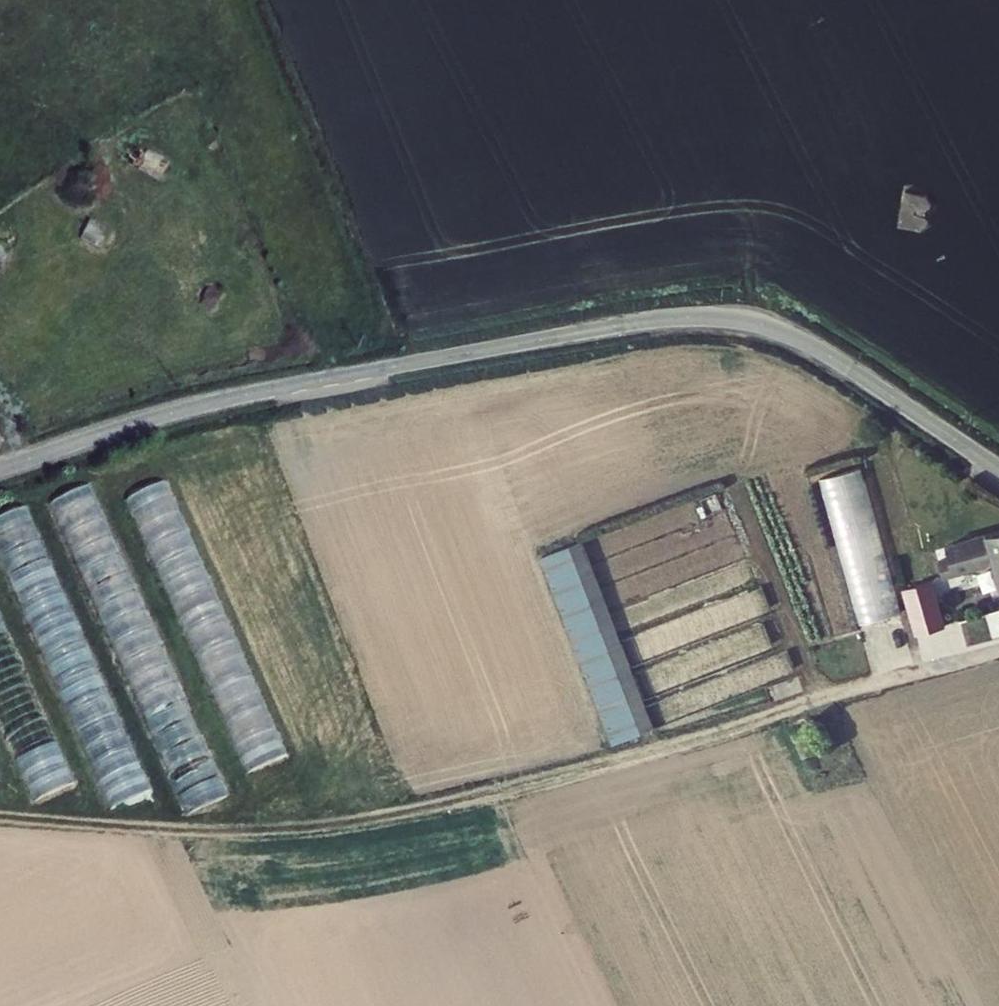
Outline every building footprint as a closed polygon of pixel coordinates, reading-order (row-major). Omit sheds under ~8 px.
[(905,190),(899,225),(926,229),(931,195),(905,190)] [(899,614),(863,466),(821,476),(857,624),(899,614)] [(166,481),(127,497),(241,773),(263,763),(264,765),(283,757),(278,744),(276,745),(166,481)] [(57,498),(176,817),(218,802),(99,483),(57,498)] [(0,517),(0,558),(44,666),(50,664),(56,677),(55,677),(109,810),(147,795),(89,652),(85,654),(26,507),(0,517)] [(950,541),(952,550),(943,553),(945,559),(939,560),(941,569),(977,559),(976,556),(996,550),(998,560),(998,526),(950,541)] [(538,543),(544,560),(587,550),(579,528),(538,543)] [(652,718),(587,550),(544,560),(608,733),(652,718)] [(941,597),(931,563),(903,571),(914,606),(941,597)] [(29,802),(69,786),(35,703),(12,712),(6,699),(28,691),(16,663),(15,664),(0,628),(0,731),(29,802)]
